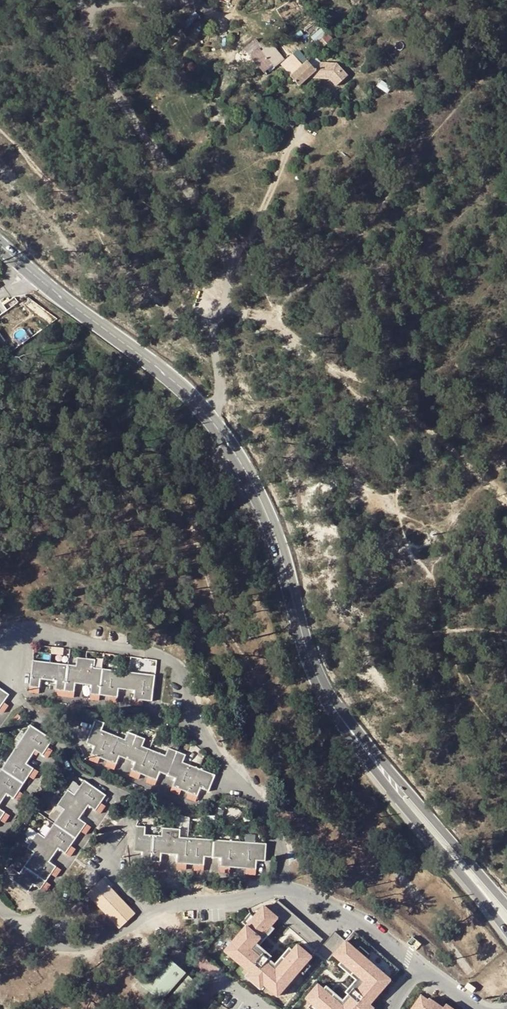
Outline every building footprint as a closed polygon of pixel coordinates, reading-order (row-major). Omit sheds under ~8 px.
[(265,52),(256,41),(244,51),(264,74),(272,68),(275,71),(285,62),(272,46),(265,52)] [(314,48),(317,52),(325,45),(321,41),(314,48)] [(195,77),(200,70),(188,61),(183,68),(195,77)] [(290,76),(300,86),(309,78),(331,81),(337,88),(349,78),(338,66),(323,66),(316,71),(307,61),(290,76)] [(76,659),(75,666),(68,665),(50,663),(33,661),(29,693),(39,693),(39,681),(48,682),(56,682),(55,695),(64,696),(73,697),(74,684),(82,685),(91,686),(89,699),(99,700),(100,695),(109,696),(108,701),(117,703),(118,689),(127,690),(134,691),(133,704),(142,705),(143,700),(152,701),(155,675),(129,672),(103,669),(94,669),(95,661),(85,660),(76,659)] [(2,713),(7,705),(4,702),(9,695),(0,689),(0,712),(2,713)] [(143,746),(145,741),(137,737),(128,733),(125,740),(117,737),(102,732),(105,724),(96,720),(86,744),(94,747),(89,759),(97,763),(99,758),(107,762),(106,766),(114,770),(120,757),(128,760),(135,763),(130,776),(139,779),(141,775),(148,778),(147,782),(155,785),(160,772),(168,776),(176,779),(171,791),(179,795),(181,790),(188,793),(186,797),(196,801),(201,789),(208,792),(215,776),(198,769),(183,762),(186,756),(177,752),(169,748),(165,756),(151,750),(143,746)] [(3,801),(8,794),(19,801),(24,792),(20,790),(23,784),(28,776),(32,779),(37,771),(27,764),(31,758),(36,750),(46,757),(51,749),(48,747),(52,740),(50,738),(30,726),(16,748),(2,770),(0,772),(0,806),(3,801)] [(34,885),(46,893),(50,885),(46,882),(51,875),(55,879),(61,871),(50,862),(54,856),(59,850),(69,858),(76,848),(71,844),(75,838),(80,832),(85,836),(91,828),(79,819),(84,813),(89,806),(100,814),(105,807),(101,803),(106,796),(85,780),(74,795),(68,791),(63,798),(58,806),(64,810),(54,824),(45,838),(38,834),(33,841),(28,849),(34,854),(24,868),(19,875),(13,871),(8,877),(29,891),(34,885)] [(0,810),(0,821),(4,823),(9,816),(0,810)] [(180,837),(181,830),(172,829),(162,829),(162,836),(153,836),(143,835),(143,827),(136,827),(135,852),(143,853),(143,866),(151,866),(160,867),(161,855),(170,855),(177,855),(177,868),(186,869),(187,865),(197,865),(196,870),(204,870),(205,857),(214,858),(221,858),(220,871),(230,872),(230,867),(239,868),(246,869),(245,874),(256,874),(257,861),(265,862),(266,844),(241,842),(215,840),(189,838),(180,837)] [(32,831),(27,828),(22,834),(28,838),(32,831)] [(24,845),(30,839),(28,838),(22,834),(21,833),(17,838),(24,845)] [(248,834),(248,841),(257,842),(258,834),(248,834)] [(134,914),(103,880),(87,895),(119,928),(134,914)] [(323,939),(278,900),(269,910),(264,906),(254,917),(247,925),(230,945),(243,957),(239,962),(250,972),(264,984),(269,979),(282,991),(299,971),(307,963),(312,957),(298,945),(293,950),(276,970),(251,949),(254,946),(257,948),(259,946),(256,943),(271,926),(278,918),(315,949),(323,939)] [(254,917),(250,913),(243,922),(247,925),(254,917)] [(274,928),(271,926),(256,943),(259,946),(274,928)] [(399,970),(354,931),(346,941),(335,931),(317,952),(328,961),(334,955),(342,962),(359,977),(357,980),(359,982),(362,979),(365,982),(344,1007),(324,989),(318,984),(306,998),(312,1003),(319,1008),(366,1008),(370,1004),(399,970)] [(225,951),(239,962),(243,957),(230,945),(225,951)] [(257,948),(254,946),(251,949),(276,970),(293,950),(290,948),(275,964),(269,959),(271,956),(259,946),(257,948)] [(168,957),(144,984),(140,981),(136,986),(146,995),(150,991),(171,1008),(175,1008),(198,982),(168,957)] [(342,962),(339,965),(357,980),(359,977),(342,962)] [(311,966),(307,963),(299,971),(304,975),(311,966)] [(260,990),(264,984),(250,972),(245,977),(260,990)] [(269,979),(264,984),(278,996),(282,991),(269,979)] [(365,982),(362,979),(359,982),(357,980),(346,992),(349,994),(343,1001),(327,986),(324,989),(344,1007),(365,982)] [(468,984),(465,988),(472,993),(476,989),(468,984)] [(428,1001),(421,996),(419,999),(426,1004),(428,1001)] [(429,999),(428,1001),(426,1004),(419,999),(411,1008),(443,1008),(429,999)]
